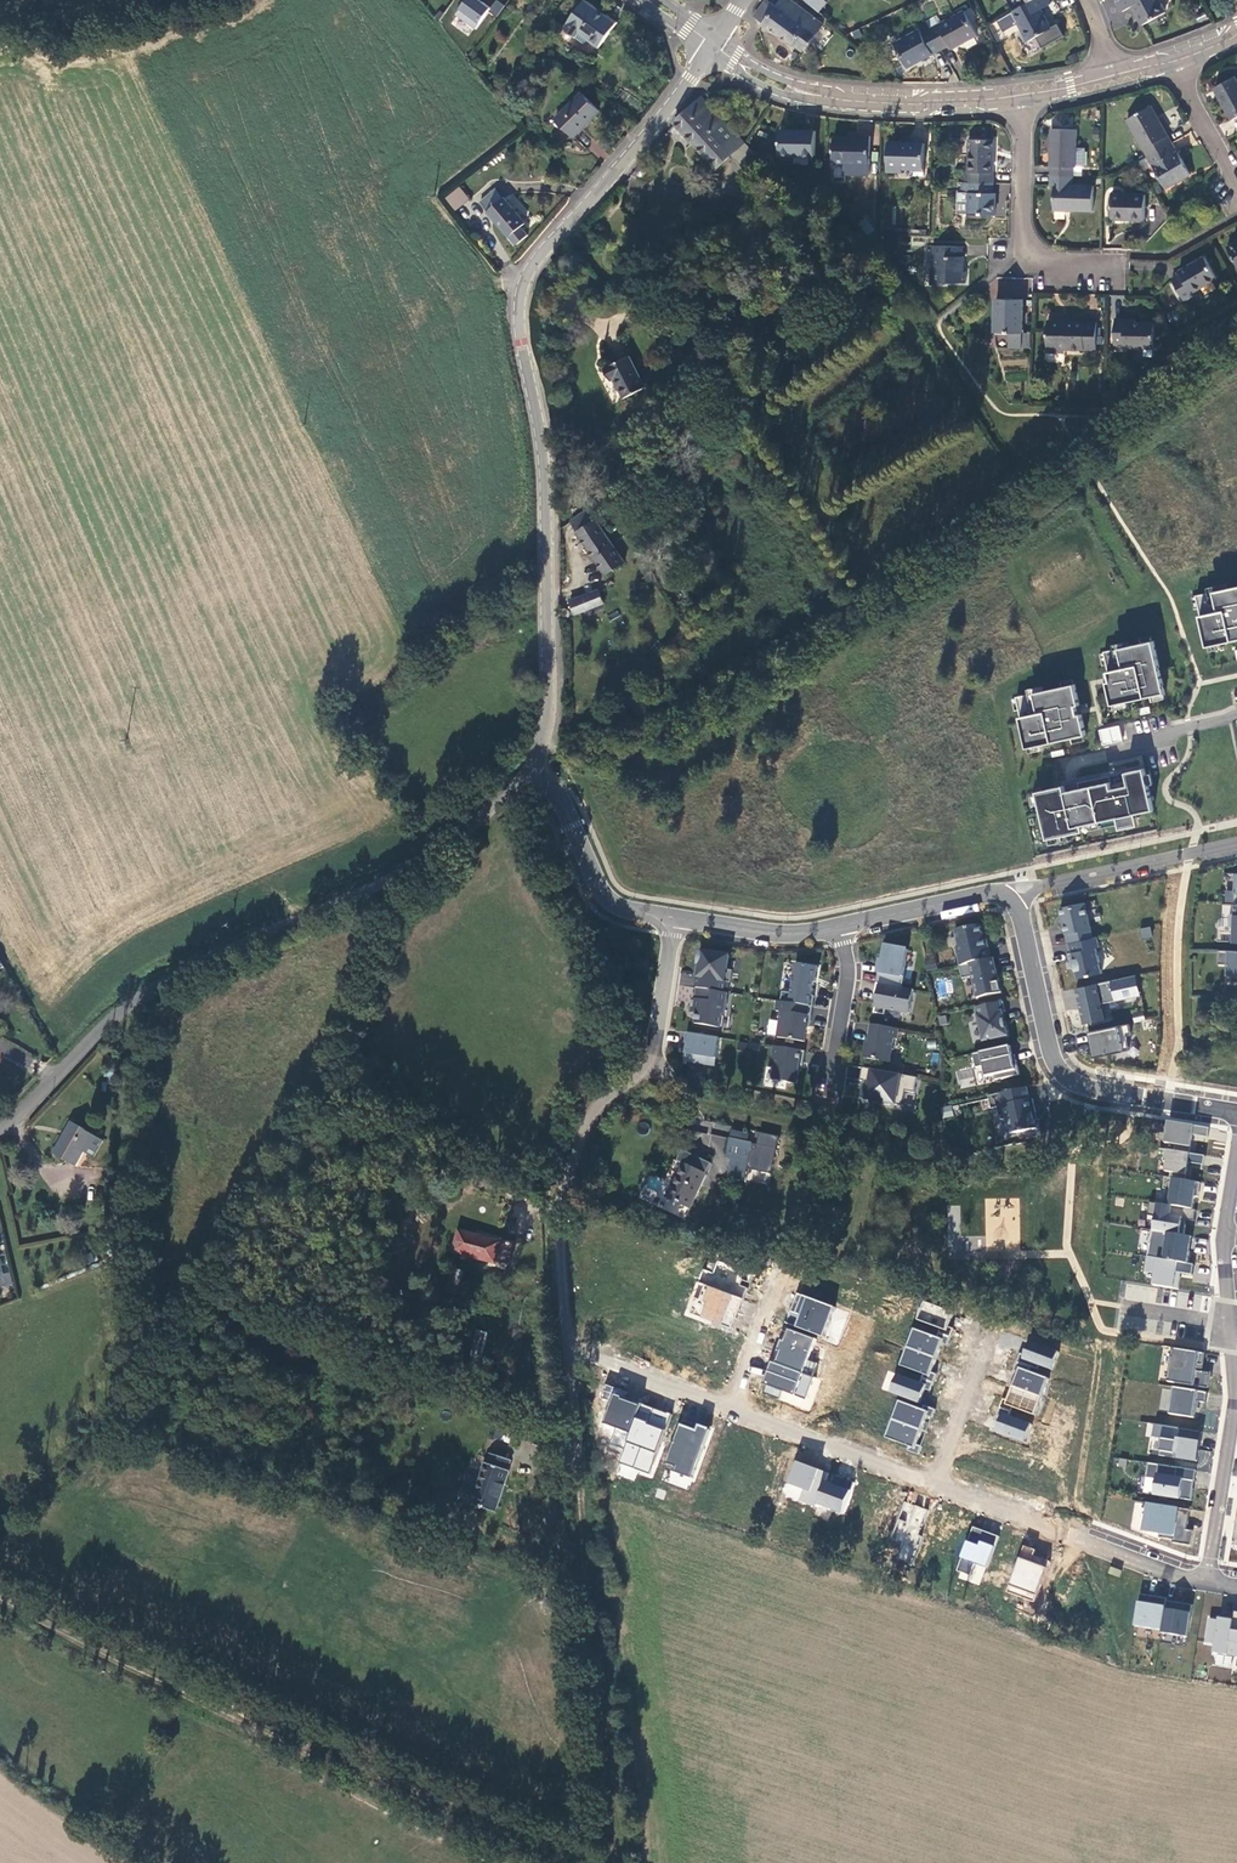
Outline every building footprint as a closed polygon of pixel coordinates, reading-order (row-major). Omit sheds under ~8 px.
[(453,16),(476,30),(490,7),(478,0),(463,0),(453,16)] [(504,5),(497,0),(495,0),(488,11),(496,17),(504,5)] [(584,0),(573,0),(556,25),(568,33),(572,28),(591,43),(608,18),(584,0)] [(795,0),(783,0),(777,8),(767,0),(755,16),(801,52),(824,24),(795,0)] [(821,13),(833,0),(807,0),(821,13)] [(1012,13),(1027,43),(1035,38),(1041,50),(1064,38),(1057,26),(1050,29),(1041,11),(1050,6),(1047,0),(1035,0),(1022,7),(1012,13)] [(1159,0),(1120,0),(1118,1),(1124,13),(1135,7),(1144,26),(1166,14),(1159,0)] [(963,12),(930,31),(941,51),(949,47),(951,51),(977,36),(963,12)] [(907,69),(941,51),(930,31),(922,36),(920,32),(895,46),(907,69)] [(1230,85),(1230,84),(1219,90),(1236,123),(1236,81),(1230,85)] [(580,87),(557,112),(576,131),(583,123),(581,121),(597,103),(580,87)] [(741,144),(702,97),(676,121),(712,166),(727,154),(740,144),(741,144)] [(1131,125),(1151,161),(1153,160),(1174,146),(1153,110),(1131,125)] [(1055,170),(1054,179),(1073,180),(1074,170),(1076,170),(1077,132),(1054,131),(1052,170),(1055,170)] [(813,134),(782,134),(781,159),(813,159),(813,134)] [(870,167),(871,139),(857,138),(857,144),(835,142),(834,166),(846,166),(845,176),(870,177),(870,167)] [(971,141),(971,185),(994,185),(993,141),(971,141)] [(753,160),(740,144),(727,154),(741,170),(753,160)] [(924,147),(889,145),(888,174),(901,174),(902,170),(923,171),(924,147)] [(1180,156),(1174,146),(1153,160),(1172,190),(1194,176),(1182,154),(1180,156)] [(639,164),(636,166),(635,169),(636,172),(639,173),(642,173),(644,170),(643,167),(642,165),(639,164)] [(1073,188),(1073,180),(1054,179),(1053,210),(1094,213),(1095,189),(1073,188)] [(994,196),(994,185),(971,185),(962,184),(962,196),(971,196),(971,203),(973,203),(973,217),(997,217),(996,196),(994,196)] [(455,211),(469,200),(458,187),(445,199),(455,211)] [(524,221),(495,188),(479,203),(515,243),(526,233),(519,225),(524,221)] [(820,190),(814,189),(806,195),(809,202),(819,203),(823,199),(820,190)] [(1147,198),(1120,197),(1118,221),(1146,222),(1147,198)] [(963,250),(934,249),(934,257),(936,257),(935,273),(932,273),(931,287),(943,288),(943,284),(966,284),(966,275),(964,275),(963,250)] [(1221,279),(1209,259),(1184,273),(1186,276),(1177,281),(1188,303),(1196,299),(1194,294),(1221,279)] [(1025,336),(1025,302),(1000,302),(999,334),(1012,334),(1012,352),(1025,352),(1025,336)] [(1119,347),(1159,349),(1159,327),(1139,326),(1139,324),(1120,323),(1119,347)] [(1100,324),(1071,325),(1071,327),(1054,327),(1054,355),(1070,355),(1070,351),(1100,352),(1100,324)] [(1025,352),(1035,353),(1036,337),(1025,336),(1025,352)] [(631,359),(610,373),(615,384),(618,382),(628,402),(649,390),(631,359)] [(606,572),(610,569),(626,559),(604,523),(615,525),(605,510),(595,517),(589,507),(573,518),(606,572)] [(573,599),(578,614),(602,604),(606,601),(600,587),(573,599)] [(1195,598),(1207,649),(1236,642),(1236,589),(1195,598)] [(1165,693),(1153,640),(1119,648),(1124,669),(1109,672),(1111,680),(1107,681),(1113,705),(1165,693)] [(1079,707),(1074,686),(1035,695),(1039,715),(1020,719),(1027,750),(1086,737),(1081,716),(1077,717),(1075,708),(1079,707)] [(1119,725),(1097,730),(1101,746),(1122,741),(1119,725)] [(1152,811),(1143,771),(1125,775),(1128,787),(1111,791),(1109,784),(1065,794),(1064,788),(1036,794),(1046,841),(1083,833),(1082,827),(1115,820),(1117,831),(1136,827),(1134,815),(1152,811)] [(1084,904),(1060,909),(1063,923),(1061,924),(1064,935),(1065,935),(1067,944),(1092,939),(1084,904)] [(1234,906),(1234,916),(1229,916),(1229,928),(1233,928),(1232,944),(1236,944),(1236,906),(1234,906)] [(979,926),(954,931),(957,945),(955,949),(959,967),(990,960),(985,939),(982,939),(979,926)] [(1150,926),(1139,929),(1142,939),(1152,936),(1150,926)] [(1096,938),(1067,945),(1069,954),(1068,954),(1070,966),(1073,966),(1076,980),(1101,974),(1095,949),(1098,948),(1096,938)] [(907,951),(884,947),(881,962),(879,962),(877,973),(879,974),(877,985),(900,989),(907,951)] [(699,965),(696,989),(723,993),(724,983),(730,983),(732,971),(726,970),(728,956),(699,951),(696,965),(699,965)] [(1219,952),(1218,965),(1228,965),(1228,975),(1236,976),(1236,953),(1219,952)] [(926,968),(936,968),(935,955),(925,956),(926,968)] [(991,960),(958,967),(961,980),(971,978),(976,999),(1000,994),(995,971),(993,971),(991,960)] [(781,993),(780,1002),(812,1007),(814,997),(810,996),(813,982),(814,983),(817,968),(795,964),(791,994),(781,993)] [(251,993),(269,986),(266,976),(247,983),(251,993)] [(1139,997),(1135,976),(1075,989),(1083,1025),(1104,1020),(1100,1005),(1139,997)] [(877,985),(876,984),(874,995),(877,996),(873,1014),(884,1016),(885,1010),(908,1014),(912,991),(900,989),(877,985)] [(723,1015),(727,994),(696,989),(694,999),(691,999),(689,1013),(695,1014),(694,1024),(719,1028),(721,1014),(723,1015)] [(812,1007),(783,1003),(777,1002),(775,1012),(781,1013),(776,1038),(803,1043),(806,1029),(808,1029),(812,1007)] [(1002,1003),(975,1009),(982,1042),(994,1039),(994,1041),(1008,1038),(1004,1022),(1003,1022),(1001,1013),(1004,1013),(1002,1003)] [(1134,1024),(1145,1022),(1143,1012),(1132,1014),(1134,1024)] [(866,1045),(863,1060),(888,1064),(892,1040),(895,1040),(897,1030),(869,1025),(867,1036),(870,1036),(869,1045),(866,1045)] [(1127,1025),(1087,1033),(1093,1059),(1127,1052),(1125,1038),(1130,1037),(1127,1025)] [(718,1038),(685,1033),(684,1043),(687,1044),(684,1059),(692,1060),(691,1063),(714,1067),(718,1038)] [(773,1069),(771,1080),(795,1085),(798,1065),(801,1066),(803,1052),(772,1047),(768,1068),(773,1069)] [(1011,1057),(1009,1047),(972,1055),(975,1069),(982,1067),(985,1078),(993,1076),(994,1081),(1018,1076),(1015,1061),(1012,1062),(1011,1057)] [(916,1079),(862,1069),(859,1082),(868,1083),(867,1087),(862,1086),(859,1099),(871,1101),(871,1103),(889,1106),(889,1105),(901,1107),(904,1092),(913,1094),(916,1079)] [(1026,1089),(988,1097),(990,1110),(996,1108),(999,1121),(1005,1120),(1008,1135),(1035,1129),(1031,1114),(1034,1113),(1031,1100),(1028,1101),(1026,1089)] [(944,1117),(953,1116),(951,1105),(942,1107),(944,1117)] [(1209,1128),(1166,1120),(1162,1142),(1190,1146),(1192,1134),(1208,1137),(1209,1128)] [(95,1135),(72,1121),(54,1152),(76,1167),(95,1135)] [(731,1130),(730,1140),(758,1145),(760,1135),(731,1130)] [(706,1148),(723,1150),(725,1136),(708,1135),(706,1148)] [(726,1157),(772,1166),(775,1154),(776,1148),(758,1145),(730,1140),(726,1157)] [(1204,1155),(1165,1149),(1163,1161),(1166,1162),(1164,1171),(1186,1174),(1188,1161),(1203,1164),(1204,1155)] [(807,1150),(805,1159),(815,1161),(817,1153),(807,1150)] [(832,1153),(829,1163),(853,1169),(855,1160),(832,1153)] [(691,1208),(707,1174),(682,1163),(666,1197),(691,1208)] [(1200,1181),(1165,1176),(1163,1187),(1167,1188),(1164,1204),(1171,1205),(1191,1208),(1193,1195),(1198,1196),(1200,1181)] [(1019,1199),(986,1198),(985,1247),(1017,1247),(1017,1244),(1001,1244),(1002,1232),(1018,1232),(1019,1199)] [(1164,1204),(1150,1202),(1148,1214),(1153,1215),(1151,1229),(1152,1229),(1179,1233),(1182,1216),(1169,1214),(1171,1205),(1164,1204)] [(1191,1235),(1179,1233),(1152,1229),(1148,1256),(1187,1262),(1191,1235)] [(501,1243),(459,1231),(452,1252),(495,1265),(501,1243)] [(1191,1275),(1193,1263),(1187,1262),(1148,1256),(1146,1256),(1144,1273),(1153,1274),(1151,1285),(1178,1289),(1181,1273),(1191,1275)] [(730,1330),(742,1298),(713,1287),(718,1274),(704,1269),(699,1280),(698,1280),(685,1312),(730,1330)] [(0,1274),(0,1285),(10,1285),(10,1273),(0,1274)] [(479,1288),(474,1304),(486,1307),(488,1298),(497,1300),(499,1293),(479,1288)] [(835,1307),(797,1293),(790,1311),(798,1314),(794,1326),(823,1337),(835,1307)] [(954,1312),(923,1300),(915,1319),(940,1328),(938,1332),(950,1337),(953,1328),(949,1326),(954,1312)] [(474,1315),(467,1311),(465,1315),(472,1319),(474,1315)] [(947,1346),(950,1337),(938,1332),(936,1337),(912,1328),(905,1346),(936,1358),(942,1344),(947,1346)] [(816,1340),(787,1329),(782,1341),(779,1339),(776,1347),(779,1349),(774,1363),(812,1377),(817,1363),(808,1360),(816,1340)] [(1022,1354),(1019,1363),(1033,1368),(1037,1370),(1039,1365),(1052,1370),(1059,1352),(1032,1341),(1026,1355),(1022,1354)] [(936,1358),(905,1346),(898,1365),(922,1374),(920,1378),(932,1382),(936,1374),(931,1372),(936,1358)] [(1204,1353),(1173,1348),(1168,1381),(1208,1387),(1210,1371),(1196,1369),(1197,1363),(1202,1364),(1204,1353)] [(419,1353),(399,1352),(398,1360),(419,1361),(419,1353)] [(774,1363),(769,1361),(761,1382),(767,1384),(764,1392),(779,1398),(782,1390),(805,1399),(814,1378),(812,1377),(774,1363)] [(1013,1386),(1041,1397),(1048,1378),(1031,1372),(1033,1368),(1019,1363),(1015,1372),(1019,1373),(1013,1386)] [(929,1391),(932,1382),(920,1378),(918,1383),(895,1374),(887,1393),(918,1404),(924,1389),(929,1391)] [(615,1389),(606,1386),(601,1399),(609,1401),(602,1424),(616,1428),(610,1444),(624,1449),(639,1404),(619,1398),(620,1396),(613,1394),(615,1389)] [(1005,1400),(1001,1409),(1012,1413),(1013,1408),(1034,1416),(1041,1397),(1013,1386),(1008,1401),(1005,1400)] [(1208,1391),(1173,1386),(1169,1414),(1194,1418),(1196,1400),(1206,1402),(1208,1391)] [(932,1418),(935,1409),(923,1404),(921,1409),(897,1400),(890,1419),(921,1431),(927,1416),(932,1418)] [(671,1415),(639,1404),(624,1449),(619,1464),(650,1475),(671,1415)] [(1012,1413),(1001,1409),(998,1418),(1002,1419),(997,1434),(1025,1443),(1032,1425),(1010,1417),(1012,1413)] [(921,1431),(890,1419),(883,1437),(907,1446),(905,1450),(917,1455),(921,1446),(916,1444),(921,1431)] [(695,1430),(680,1424),(664,1468),(692,1478),(709,1429),(696,1425),(695,1430)] [(1202,1432),(1154,1424),(1152,1436),(1161,1438),(1158,1455),(1197,1462),(1202,1432)] [(477,1490),(467,1486),(465,1486),(460,1501),(495,1513),(508,1472),(507,1472),(510,1461),(490,1455),(487,1463),(486,1463),(477,1490)] [(820,1506),(832,1475),(798,1462),(790,1484),(805,1489),(802,1499),(801,1501),(820,1508),(820,1506)] [(1195,1470),(1147,1463),(1145,1476),(1154,1478),(1152,1494),(1191,1500),(1195,1470)] [(844,1514),(855,1483),(832,1475),(820,1506),(844,1514)] [(916,1541),(926,1509),(903,1501),(890,1541),(891,1541),(885,1558),(914,1568),(922,1543),(916,1541)] [(1189,1509),(1145,1503),(1140,1530),(1159,1533),(1159,1537),(1173,1539),(1173,1542),(1190,1545),(1193,1530),(1186,1529),(1189,1509)] [(999,1537),(972,1527),(956,1571),(971,1576),(976,1564),(988,1568),(999,1537)] [(1035,1550),(1023,1545),(1005,1592),(1034,1603),(1050,1561),(1033,1555),(1035,1550)] [(1165,1598),(1138,1594),(1133,1626),(1160,1630),(1165,1600),(1165,1598)] [(1192,1605),(1165,1600),(1160,1630),(1160,1633),(1186,1637),(1192,1605)] [(1234,1611),(1232,1619),(1216,1616),(1216,1619),(1207,1618),(1204,1643),(1212,1644),(1211,1652),(1236,1656),(1236,1612),(1234,1611)]
